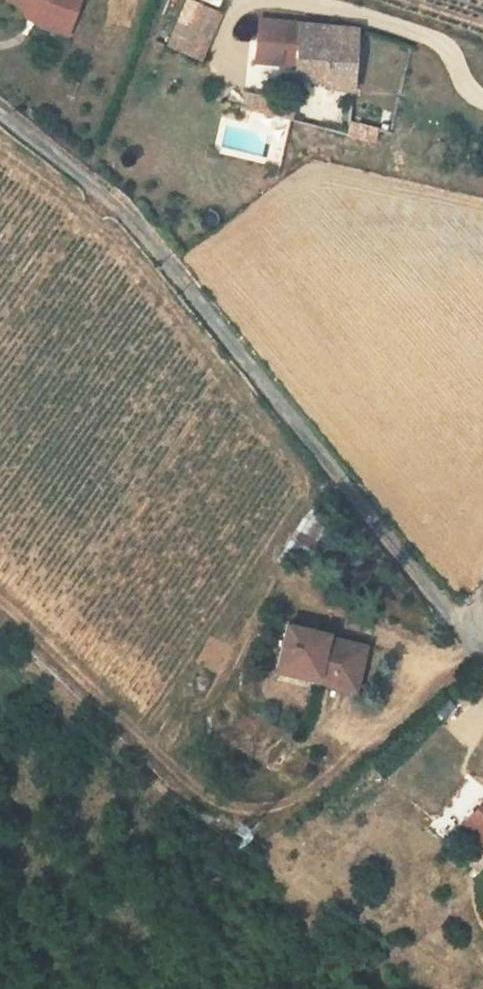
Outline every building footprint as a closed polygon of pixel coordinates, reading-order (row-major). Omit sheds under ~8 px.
[(27,13),(32,16),(37,10),(46,16),(70,26),(79,0),(10,0),(27,13)] [(199,6),(180,50),(200,59),(219,15),(199,6)] [(27,13),(24,17),(40,29),(66,37),(70,26),(46,16),(37,10),(32,16),(27,13)] [(355,84),(359,30),(261,21),(256,62),(279,65),(281,65),(282,57),(297,59),(296,70),(295,78),(355,84)] [(279,68),(296,70),(297,59),(282,57),(281,65),(279,65),(279,68)] [(226,84),(224,100),(241,102),(243,86),(226,84)] [(253,93),(249,110),(291,121),(295,104),(253,93)] [(355,121),(350,137),(388,147),(392,131),(355,121)] [(357,690),(366,648),(328,639),(329,635),(288,625),(279,665),(319,676),(318,681),(357,690)] [(482,793),(482,785),(474,776),(442,812),(456,824),(482,793)] [(464,824),(482,841),(482,805),(464,824)]
